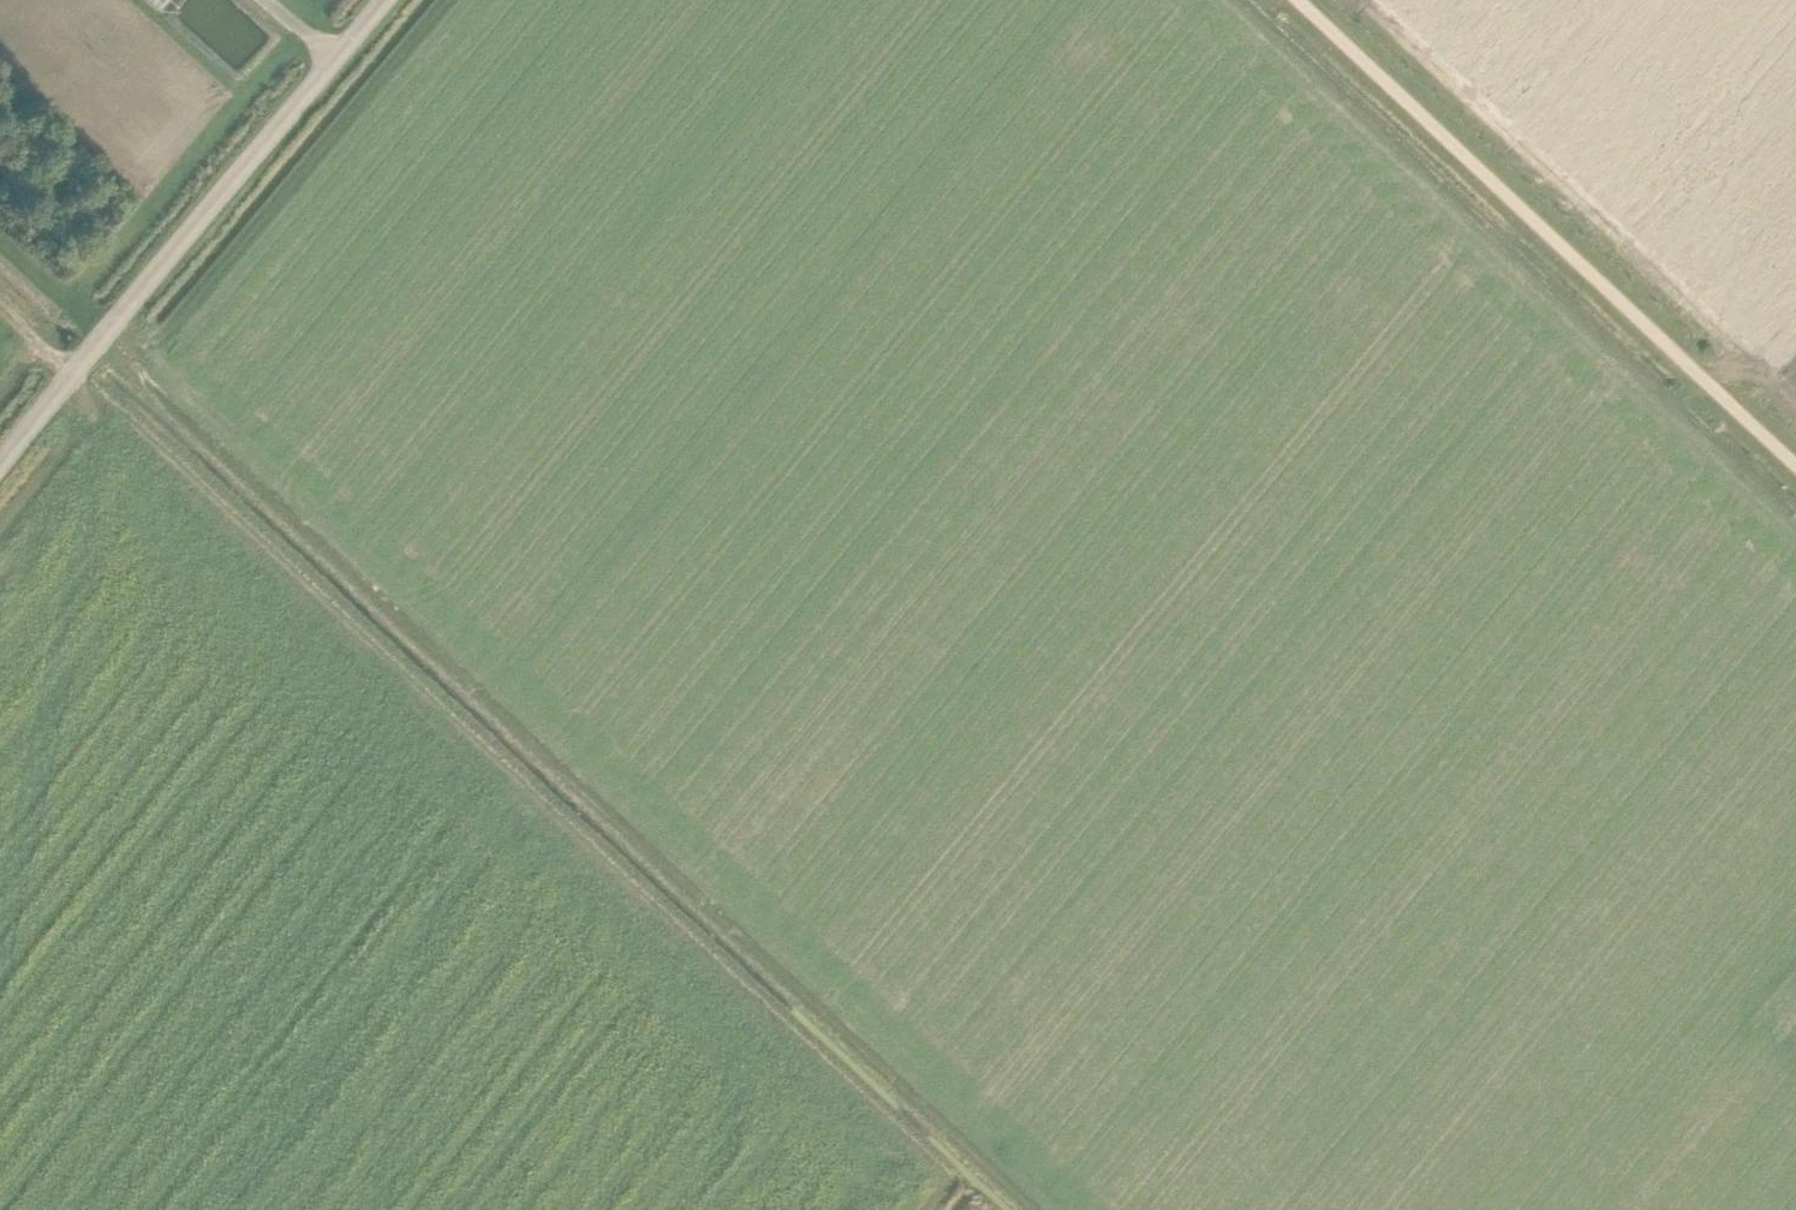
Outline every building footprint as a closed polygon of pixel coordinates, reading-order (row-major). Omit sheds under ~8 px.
[(167,0),(147,0),(158,10),(167,0)]
